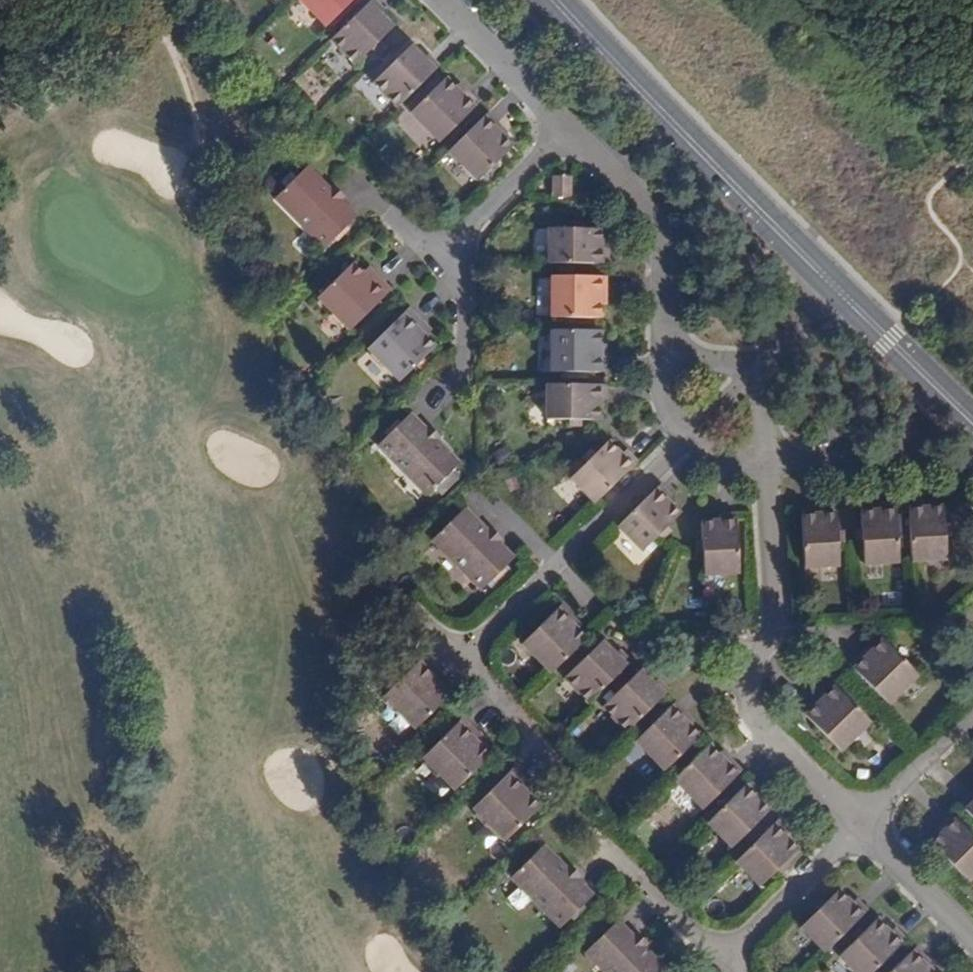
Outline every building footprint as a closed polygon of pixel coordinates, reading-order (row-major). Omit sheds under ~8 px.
[(327,25),(352,0),(302,0),(327,25)] [(332,38),(356,62),(392,26),(379,14),(384,9),(375,0),(371,0),(332,38)] [(374,83),(398,107),(440,65),(429,53),(422,58),(410,45),(374,83)] [(465,97),(454,87),(446,78),(412,113),(440,140),(477,103),(468,93),(465,97)] [(458,83),(454,87),(465,97),(468,93),(458,83)] [(487,112),(447,150),(479,180),(513,146),(503,135),(493,128),(497,123),(487,112)] [(493,128),(503,135),(506,131),(497,123),(493,128)] [(306,166),(285,187),(293,195),(338,234),(356,216),(306,166)] [(293,195),(285,187),(274,198),(324,248),(338,234),(293,195)] [(549,263),(606,264),(606,245),(598,246),(599,228),(549,227),(549,263)] [(371,282),(362,273),(352,263),(317,297),(349,330),(390,290),(376,276),(371,282)] [(367,267),(362,273),(371,282),(376,276),(367,267)] [(598,288),(603,289),(603,275),(551,275),(551,316),(599,316),(598,302),(598,288)] [(434,346),(424,337),(416,328),(421,322),(407,308),(367,348),(399,381),(434,346)] [(416,328),(424,337),(430,331),(421,322),(416,328)] [(597,345),(597,331),(552,330),(550,371),(604,371),(604,357),(597,357),(597,345)] [(547,419),(599,420),(599,403),(607,403),(606,384),(547,384),(547,419)] [(378,445),(427,495),(459,464),(409,413),(378,445)] [(595,503),(637,461),(626,450),(621,454),(608,441),(570,478),(595,503)] [(642,550),(679,514),(666,500),(671,495),(660,484),(618,526),(642,550)] [(925,499),(907,500),(911,559),(947,556),(942,506),(925,507),(925,499)] [(880,511),(862,511),(866,562),(899,560),(895,502),(880,502),(880,511)] [(817,506),(801,507),(806,566),(840,564),(836,513),(818,514),(817,506)] [(432,539),(481,590),(513,558),(464,508),(432,539)] [(701,522),(704,574),(739,572),(735,513),(719,514),(719,520),(701,522)] [(568,620),(571,616),(560,605),(522,643),(551,672),(587,638),(577,629),(568,620)] [(580,625),(571,616),(568,620),(577,629),(580,625)] [(883,638),(873,648),(864,658),(861,654),(850,665),(888,702),(917,674),(883,638)] [(564,677),(589,702),(631,660),(619,649),(614,654),(601,641),(564,677)] [(864,658),(873,648),(870,645),(861,654),(864,658)] [(451,694),(441,684),(432,675),(437,669),(424,656),(384,696),(416,728),(451,694)] [(432,675),(441,684),(446,679),(437,669),(432,675)] [(603,706),(627,731),(669,689),(658,678),(653,683),(640,669),(603,706)] [(816,704),(813,702),(803,712),(840,750),(870,721),(835,686),(826,695),(816,704)] [(823,692),(813,702),(816,704),(826,695),(823,692)] [(682,717),(685,714),(674,703),(636,740),(665,770),(700,735),(690,726),(682,717)] [(694,722),(685,714),(682,717),(690,726),(694,722)] [(490,755),(480,745),(472,736),(477,731),(463,717),(423,757),(456,790),(490,755)] [(472,736),(480,745),(486,740),(477,731),(472,736)] [(727,762),(718,754),(709,744),(674,778),(703,808),(741,771),(730,759),(727,762)] [(722,750),(718,754),(727,762),(730,759),(722,750)] [(541,806),(530,796),(521,787),(527,781),(514,767),(473,808),(505,841),(541,806)] [(750,780),(708,821),(732,846),(770,809),(756,796),(762,791),(750,780)] [(521,787),(530,796),(536,790),(527,781),(521,787)] [(972,817),(972,794),(972,793),(960,804),(972,817)] [(972,875),(972,836),(967,830),(962,825),(951,814),(940,825),(944,830),(931,843),(943,856),(968,880),(972,875)] [(778,818),(736,860),(761,885),(798,848),(785,835),(790,830),(778,818)] [(512,876),(561,927),(593,895),(544,845),(512,876)] [(801,926),(826,951),(868,909),(857,898),(852,903),(839,889),(801,926)] [(856,971),(872,971),(907,938),(895,927),(890,932),(877,918),(840,955),(856,971)] [(586,952),(605,971),(666,971),(668,970),(617,920),(586,952)] [(932,971),(925,963),(928,960),(915,947),(890,971),(933,971),(932,971)] [(925,963),(932,971),(935,967),(928,960),(925,963)]
